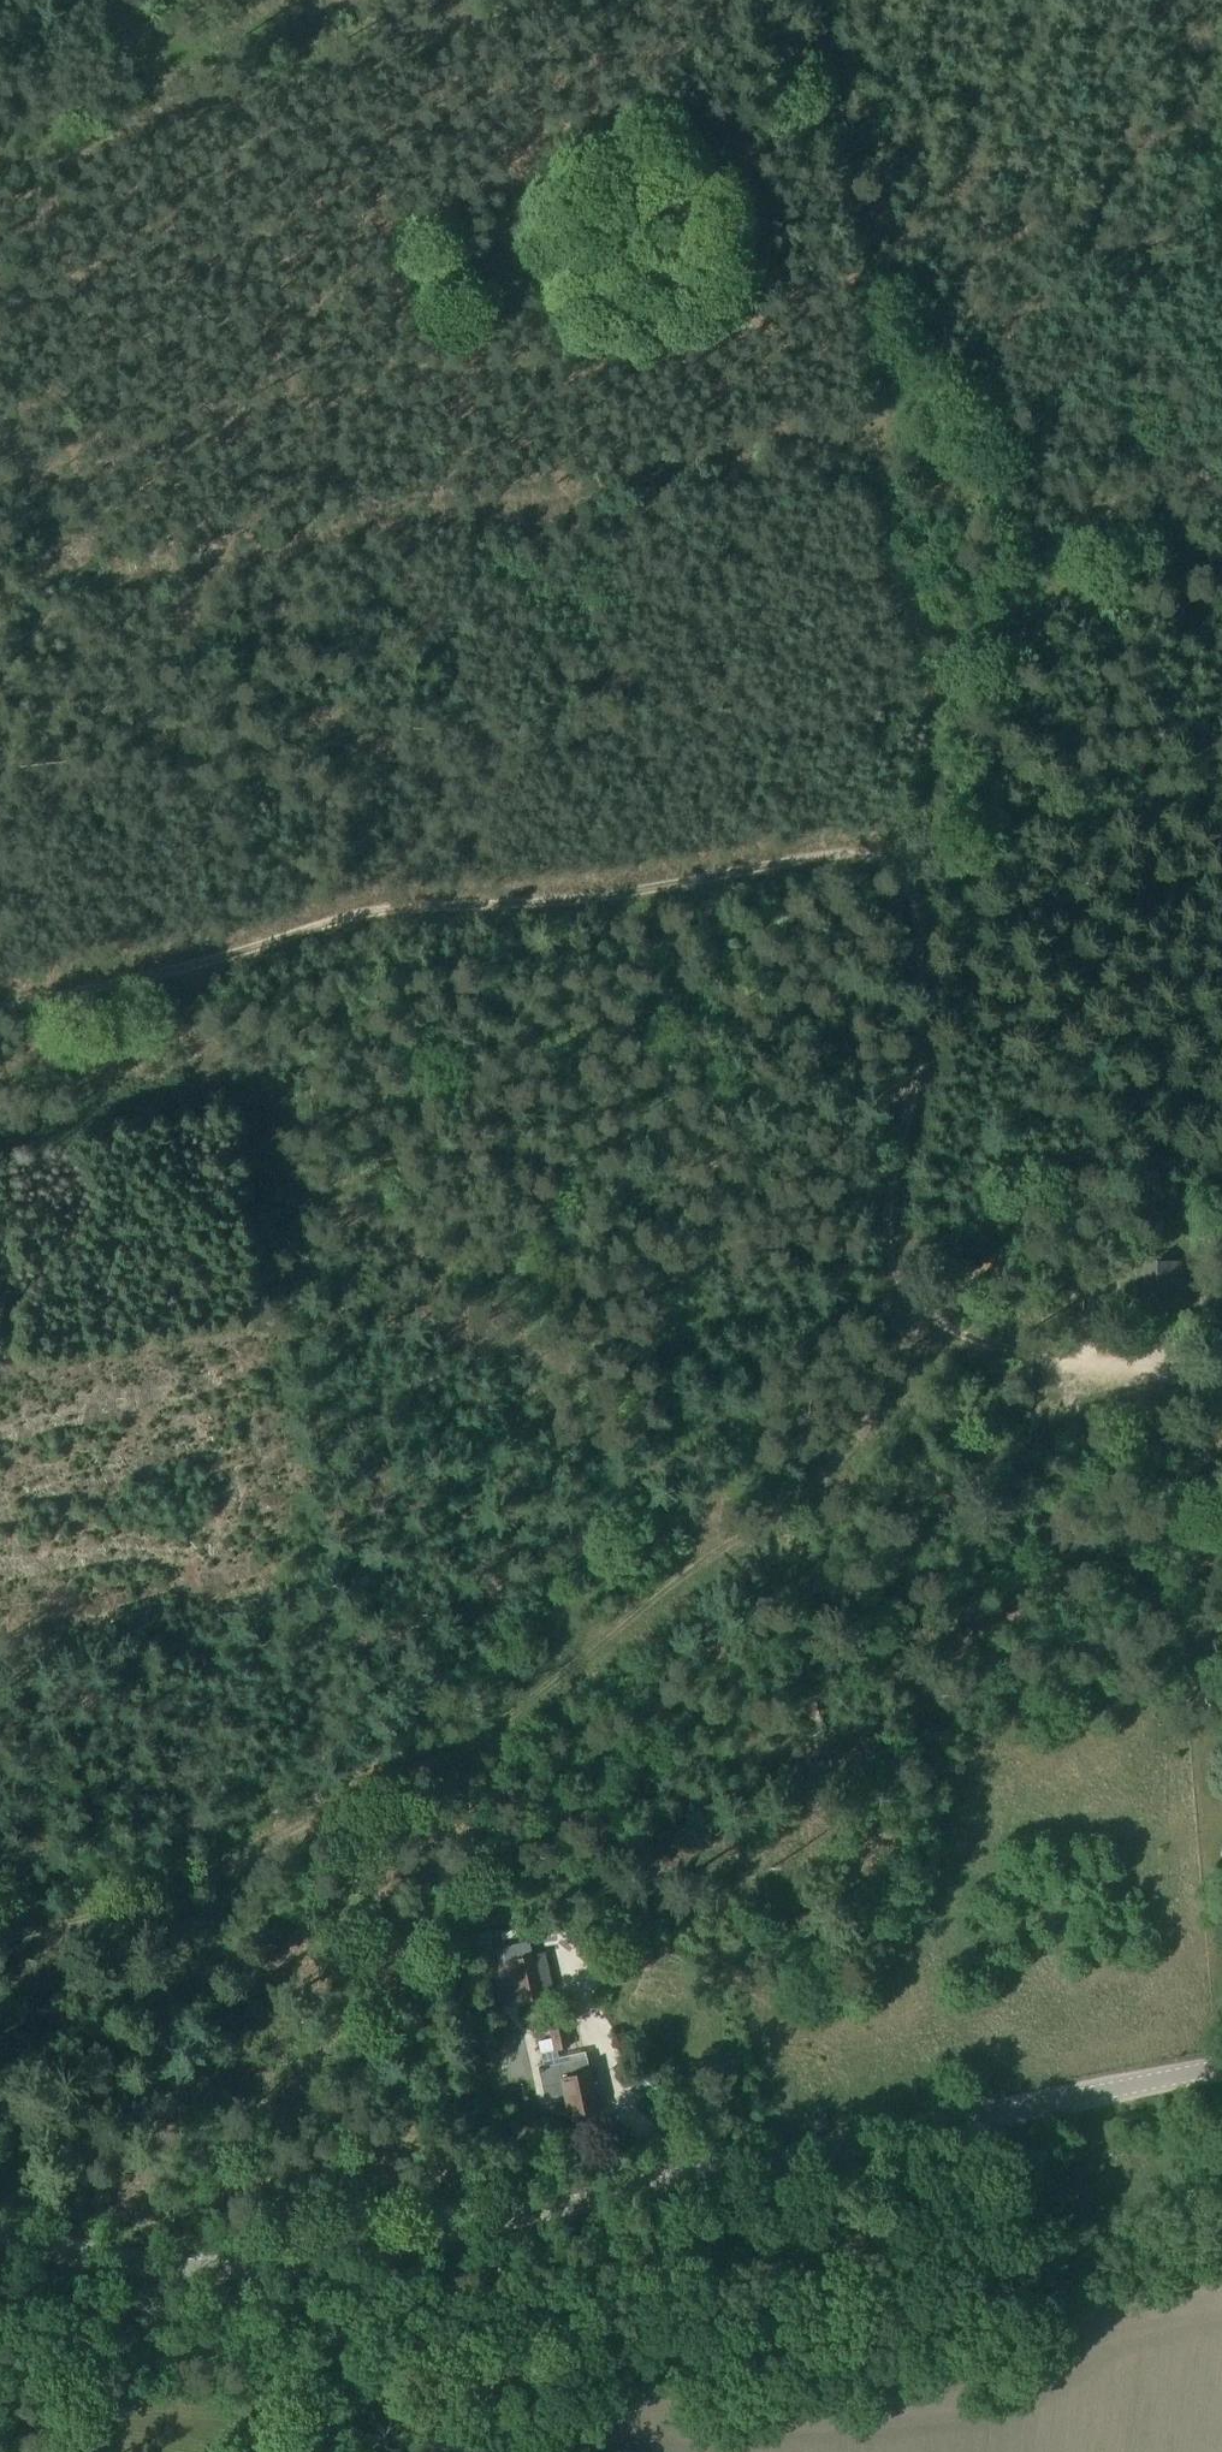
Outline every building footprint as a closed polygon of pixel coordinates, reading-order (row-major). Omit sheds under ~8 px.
[(1141,1262),(1140,1314),(1182,1313),(1184,1263),(1141,1262)] [(474,1969),(490,1965),(499,2006),(543,1998),(536,1955),(497,1964),(490,1931),(467,1936),(474,1969)] [(553,2051),(569,2048),(565,2027),(549,2031),(553,2051)] [(518,2081),(534,2072),(525,2056),(508,2066),(518,2081)] [(586,2058),(557,2064),(538,2068),(545,2102),(564,2099),(568,2115),(597,2108),(590,2074),(588,2074),(586,2058)] [(668,2091),(644,2076),(636,2087),(661,2103),(668,2091)]
